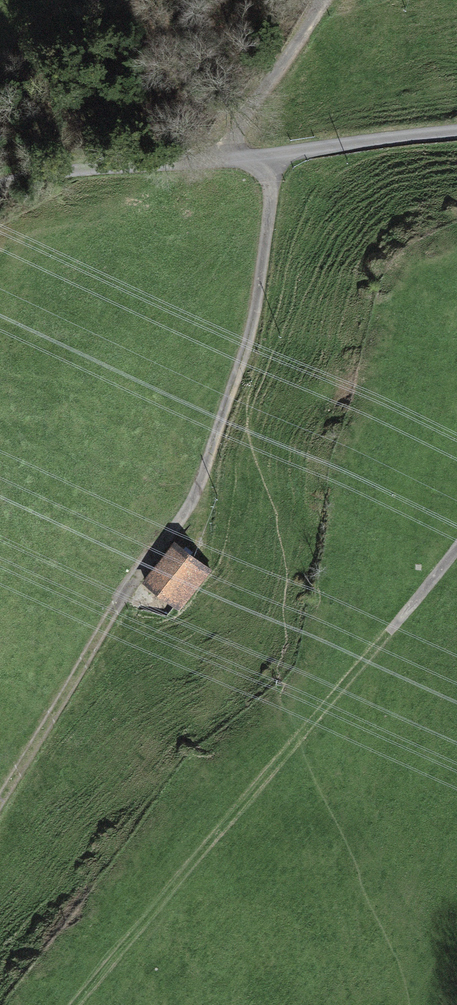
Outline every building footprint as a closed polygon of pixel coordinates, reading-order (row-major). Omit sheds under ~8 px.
[(178,544),(146,583),(179,609),(211,570),(178,544)]
